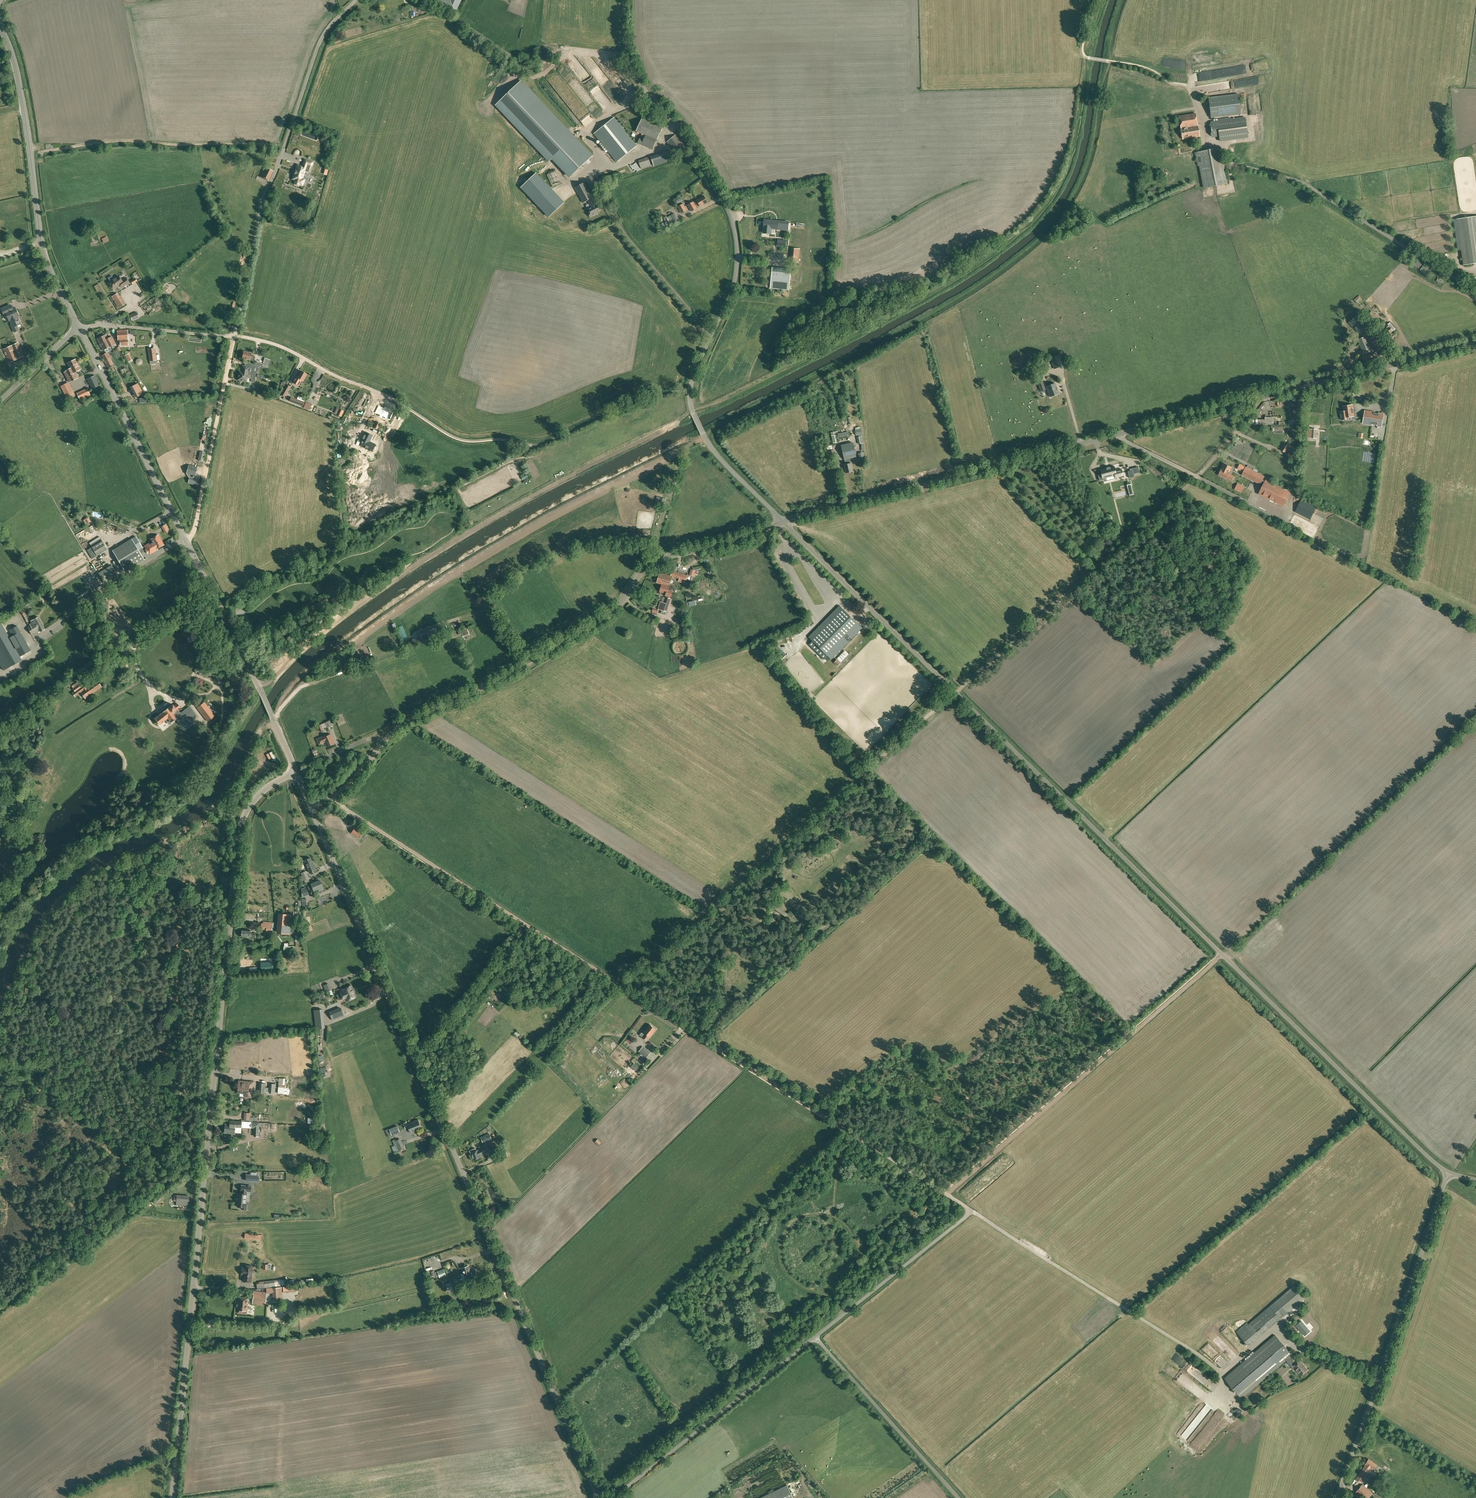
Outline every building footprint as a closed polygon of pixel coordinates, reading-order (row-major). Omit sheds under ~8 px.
[(1202,80),(1219,78),(1219,71),(1201,73),(1202,80)] [(571,176),(592,156),(521,81),(496,105),(549,161),(553,157),(571,176)] [(1238,94),(1208,98),(1211,118),(1241,114),(1238,94)] [(1199,137),(1199,136),(1199,135),(1198,125),(1197,125),(1195,113),(1179,116),(1182,138),(1197,136),(1197,137),(1199,137)] [(1220,141),(1221,141),(1247,137),(1245,117),(1211,122),(1213,137),(1219,136),(1220,141)] [(637,146),(614,118),(594,134),(617,162),(637,146)] [(653,149),(663,127),(642,118),(637,130),(646,135),(644,138),(641,137),(638,143),(653,149)] [(686,147),(675,134),(667,141),(677,154),(686,147)] [(1195,152),(1197,163),(1199,162),(1204,188),(1228,183),(1221,147),(1195,152)] [(641,168),(651,165),(648,157),(638,160),(641,168)] [(299,185),(300,184),(302,185),(304,180),(302,179),(302,177),(303,177),(304,173),(304,171),(308,173),(310,166),(311,166),(313,162),(305,159),(302,167),(297,165),(292,179),(295,180),(294,182),(295,183),(295,184),(296,185),(298,185),(299,185)] [(273,171),(264,167),(259,177),(268,181),(273,171)] [(558,170),(547,174),(552,187),(563,182),(558,170)] [(536,173),(522,187),(535,202),(550,188),(536,173)] [(589,209),(592,215),(593,216),(596,214),(596,213),(601,210),(597,204),(597,205),(585,182),(575,187),(583,203),(588,200),(591,208),(589,209)] [(700,206),(707,202),(704,196),(697,200),(693,202),(688,205),(691,211),(697,208),(695,205),(699,204),(700,206)] [(678,207),(681,213),(687,210),(683,203),(678,207)] [(667,216),(669,221),(672,219),(673,221),(677,220),(674,213),(667,216)] [(1457,219),(1464,265),(1475,264),(1475,216),(1457,219)] [(770,234),(771,228),(787,229),(788,222),(764,220),(763,233),(770,234)] [(1417,260),(1415,262),(1413,261),(1412,264),(1414,265),(1413,265),(1419,269),(1423,264),(1417,260)] [(1429,276),(1433,270),(1424,264),(1420,271),(1429,276)] [(772,272),(771,288),(789,290),(789,281),(778,280),(779,272),(772,272)] [(121,284),(123,286),(129,282),(126,278),(122,281),(119,276),(114,279),(112,276),(108,278),(110,281),(109,282),(114,288),(120,285),(121,284)] [(166,301),(163,298),(160,293),(156,296),(143,306),(149,315),(162,304),(166,301)] [(10,305),(1,309),(4,315),(6,314),(9,321),(10,320),(11,322),(12,324),(11,325),(14,332),(19,330),(17,326),(21,324),(21,323),(20,324),(20,323),(20,322),(19,320),(18,320),(18,319),(18,318),(17,317),(19,316),(15,307),(12,308),(10,305)] [(1376,327),(1382,323),(1372,311),(1366,316),(1376,327)] [(139,317),(137,312),(130,315),(132,320),(139,317)] [(1359,332),(1367,326),(1357,315),(1349,322),(1353,326),(1354,326),(1359,332)] [(1393,331),(1389,327),(1382,333),(1386,337),(1393,331)] [(120,340),(120,342),(120,345),(126,345),(128,345),(128,340),(127,330),(117,331),(118,340),(120,340)] [(108,339),(107,337),(106,335),(106,334),(97,339),(103,350),(109,347),(111,346),(115,344),(112,337),(108,339)] [(1375,336),(1372,338),(1375,341),(1372,343),(1378,350),(1384,345),(1379,338),(1377,339),(1375,336)] [(1369,349),(1364,337),(1358,339),(1363,351),(1369,349)] [(24,356),(18,343),(3,350),(10,363),(24,356)] [(154,348),(148,349),(150,364),(156,363),(154,348)] [(254,360),(255,356),(251,356),(251,353),(243,351),(242,358),(250,360),(254,360)] [(102,355),(108,367),(113,364),(107,353),(102,355)] [(1060,355),(1050,358),(1054,369),(1064,365),(1060,355)] [(1023,371),(1031,369),(1028,357),(1020,359),(1023,371)] [(255,365),(267,369),(270,360),(265,358),(263,363),(257,361),(255,365)] [(65,371),(66,372),(65,372),(69,382),(77,378),(74,372),(80,369),(75,359),(74,360),(73,359),(71,360),(71,361),(67,363),(70,369),(65,371)] [(242,366),(241,371),(239,371),(237,380),(239,380),(240,381),(243,381),(244,381),(246,381),(247,378),(251,378),(251,380),(252,381),(252,382),(254,382),(255,382),(256,376),(257,372),(253,371),(248,370),(249,367),(242,366)] [(303,381),(307,374),(301,370),(297,377),(295,377),(292,382),(299,385),(302,380),(303,381)] [(101,391),(98,386),(100,385),(95,375),(87,379),(92,389),(91,389),(94,394),(101,391)] [(142,382),(134,385),(138,395),(146,391),(142,382)] [(1050,397),(1059,393),(1055,383),(1046,386),(1045,387),(1043,382),(1038,383),(1041,391),(1045,390),(1045,389),(1047,389),(1050,397)] [(68,383),(61,387),(67,399),(75,395),(68,383)] [(290,386),(287,384),(281,395),(284,397),(290,386)] [(81,401),(90,396),(88,391),(78,396),(81,401)] [(304,404),(296,401),(297,399),(291,397),(289,401),(303,406),(304,404)] [(1344,411),(1340,412),(1341,420),(1347,419),(1347,417),(1352,416),(1352,418),(1356,417),(1355,409),(1353,409),(1353,405),(1343,406),(1344,411)] [(386,417),(389,411),(383,408),(380,414),(381,415),(378,420),(382,422),(385,417),(386,417)] [(1375,412),(1370,411),(1365,411),(1364,416),(1363,423),(1372,424),(1373,424),(1377,424),(1377,425),(1381,426),(1383,414),(1379,413),(1379,414),(1374,413),(1375,412)] [(377,437),(370,433),(366,431),(364,436),(365,437),(364,438),(373,443),(377,437)] [(850,458),(856,457),(853,443),(841,445),(845,459),(846,464),(844,465),(846,473),(853,471),(851,463),(850,458)] [(1290,447),(1285,444),(1281,450),(1286,453),(1290,447)] [(1234,476),(1229,474),(1229,473),(1229,472),(1231,467),(1225,464),(1224,464),(1223,464),(1222,467),(1222,468),(1223,468),(1222,468),(1219,475),(1223,477),(1226,479),(1227,477),(1232,480),(1234,476)] [(1240,464),(1238,469),(1244,472),(1242,475),(1260,484),(1261,483),(1265,484),(1260,494),(1282,505),(1289,492),(1266,481),(1265,483),(1262,481),(1264,476),(1246,467),(1240,464)] [(195,477),(197,467),(188,465),(186,474),(195,477)] [(1101,471),(1102,474),(1098,475),(1100,481),(1106,479),(1105,477),(1115,475),(1116,477),(1124,475),(1123,475),(1122,469),(1115,471),(1114,466),(1101,470),(1101,471)] [(197,486),(199,480),(189,478),(188,483),(197,486)] [(657,507),(658,505),(663,507),(666,499),(656,496),(654,504),(655,504),(654,506),(657,507)] [(1316,506),(1302,499),(1295,512),(1310,519),(1316,506)] [(145,546),(150,554),(158,549),(157,548),(164,544),(162,540),(161,541),(158,535),(151,540),(152,542),(145,546)] [(144,559),(139,550),(143,548),(136,537),(132,539),(113,550),(125,571),(144,559)] [(92,547),(97,556),(108,550),(102,541),(92,547)] [(92,547),(87,550),(92,559),(97,556),(92,547)] [(118,575),(111,565),(99,572),(105,582),(118,575)] [(657,583),(662,584),(669,586),(672,576),(660,572),(657,583)] [(683,584),(684,580),(686,575),(676,572),(674,577),(679,578),(678,583),(683,584)] [(669,586),(662,584),(660,591),(666,593),(665,596),(670,597),(673,590),(668,589),(669,586)] [(670,598),(666,597),(664,603),(660,602),(658,609),(662,610),(661,613),(666,614),(670,598)] [(809,644),(824,659),(828,656),(831,659),(862,628),(840,606),(809,637),(812,641),(809,644)] [(40,632),(44,629),(38,617),(31,621),(32,623),(30,624),(30,625),(27,627),(31,635),(39,630),(40,632)] [(17,626),(10,630),(6,632),(1,622),(0,623),(0,663),(4,670),(9,667),(22,660),(30,655),(28,652),(31,650),(17,626)] [(432,635),(430,631),(421,634),(422,639),(432,635)] [(686,644),(678,646),(680,652),(688,650),(686,644)] [(786,654),(776,645),(771,651),(781,660),(786,654)] [(361,654),(357,655),(359,659),(356,660),(357,664),(364,662),(361,654)] [(116,668),(119,673),(128,666),(125,662),(116,668)] [(85,698),(102,687),(98,681),(88,688),(86,686),(84,688),(83,686),(81,683),(73,688),(75,691),(81,687),(83,690),(81,692),(85,698)] [(208,721),(215,715),(204,702),(197,707),(208,721)] [(155,718),(159,724),(165,720),(166,721),(168,719),(171,722),(177,718),(179,720),(182,717),(187,724),(197,716),(192,709),(187,713),(185,711),(180,714),(177,710),(180,707),(177,703),(174,706),(173,704),(169,707),(155,718)] [(326,747),(335,743),(330,734),(325,737),(324,735),(317,739),(319,744),(324,742),(326,747)] [(362,833),(354,827),(351,833),(359,838),(362,833)] [(309,872),(316,869),(314,864),(313,864),(310,857),(304,860),(309,872)] [(306,870),(300,873),(303,880),(309,878),(306,870)] [(319,891),(323,889),(320,880),(307,885),(310,891),(313,890),(318,889),(319,891)] [(280,914),(278,932),(289,934),(291,915),(280,914)] [(261,963),(261,970),(273,969),(272,962),(261,963)] [(346,1001),(356,996),(351,985),(341,989),(343,993),(341,993),(337,995),(339,1000),(343,998),(344,997),(346,1001)] [(332,1020),(343,1015),(340,1007),(329,1011),(332,1020)] [(314,1010),(316,1028),(324,1027),(322,1009),(314,1010)] [(639,1034),(643,1037),(642,1037),(647,1040),(650,1037),(656,1029),(650,1024),(644,1032),(642,1031),(639,1034)] [(646,1058),(651,1052),(643,1046),(639,1051),(646,1058)] [(644,1059),(640,1055),(635,1061),(640,1065),(644,1059)] [(238,1092),(245,1093),(245,1097),(251,1097),(253,1082),(242,1081),(239,1081),(238,1084),(238,1092)] [(409,1123),(409,1122),(404,1124),(406,1129),(409,1127),(411,1133),(422,1128),(418,1120),(409,1123)] [(234,1133),(235,1127),(241,1127),(241,1121),(231,1121),(231,1124),(225,1124),(224,1133),(234,1133)] [(259,1123),(251,1122),(251,1128),(254,1128),(255,1129),(255,1136),(258,1137),(259,1123)] [(400,1131),(397,1126),(389,1129),(392,1135),(400,1131)] [(490,1133),(485,1135),(481,1137),(483,1143),(492,1139),(490,1133)] [(493,1152),(499,1150),(502,1148),(500,1144),(498,1139),(488,1143),(490,1149),(491,1148),(493,1152)] [(482,1155),(487,1152),(485,1147),(478,1150),(478,1149),(476,1150),(475,1148),(470,1151),(474,1160),(481,1157),(481,1156),(482,1156),(482,1155)] [(246,1198),(247,1191),(250,1192),(251,1187),(251,1186),(241,1185),(241,1191),(241,1193),(238,1193),(236,1206),(241,1207),(241,1209),(246,1209),(247,1205),(246,1205),(246,1202),(246,1198)] [(174,1201),(176,1201),(176,1205),(188,1206),(189,1196),(174,1195),(174,1201)] [(243,1281),(251,1282),(253,1266),(245,1265),(245,1267),(242,1267),(242,1268),(241,1268),(241,1270),(241,1271),(241,1274),(244,1275),(243,1281)] [(470,1272),(468,1266),(462,1268),(463,1273),(465,1277),(467,1277),(469,1277),(468,1276),(470,1275),(469,1272),(470,1272)] [(437,1271),(440,1278),(446,1276),(443,1269),(437,1271)] [(465,1277),(461,1278),(461,1279),(462,1282),(466,1281),(466,1282),(476,1279),(476,1278),(478,1277),(476,1270),(470,1272),(469,1272),(470,1275),(468,1276),(469,1277),(467,1277),(465,1277)] [(257,1289),(280,1286),(284,1285),(284,1281),(280,1281),(279,1279),(258,1282),(259,1283),(256,1283),(257,1289)] [(460,1289),(458,1281),(453,1282),(453,1283),(446,1284),(447,1291),(454,1289),(454,1290),(460,1289)] [(1305,1298),(1294,1286),(1270,1306),(1281,1318),(1305,1298)] [(282,1288),(266,1289),(267,1293),(273,1292),(273,1303),(283,1302),(282,1288)] [(253,1300),(265,1301),(266,1292),(254,1291),(253,1300)] [(247,1314),(247,1310),(248,1301),(247,1301),(247,1297),(239,1296),(238,1306),(237,1313),(247,1314)] [(1276,1321),(1266,1309),(1238,1333),(1248,1345),(1276,1321)] [(1275,1335),(1241,1364),(1225,1378),(1241,1398),(1258,1384),(1286,1360),(1291,1355),(1292,1355),(1275,1335)] [(1297,1363),(1291,1355),(1286,1360),(1294,1370),(1296,1368),(1301,1375),(1308,1370),(1300,1361),(1297,1363)] [(1366,1465),(1356,1479),(1361,1482),(1370,1468),(1366,1465)] [(1372,1493),(1363,1484),(1356,1492),(1362,1497),(1367,1497),(1372,1493)]
